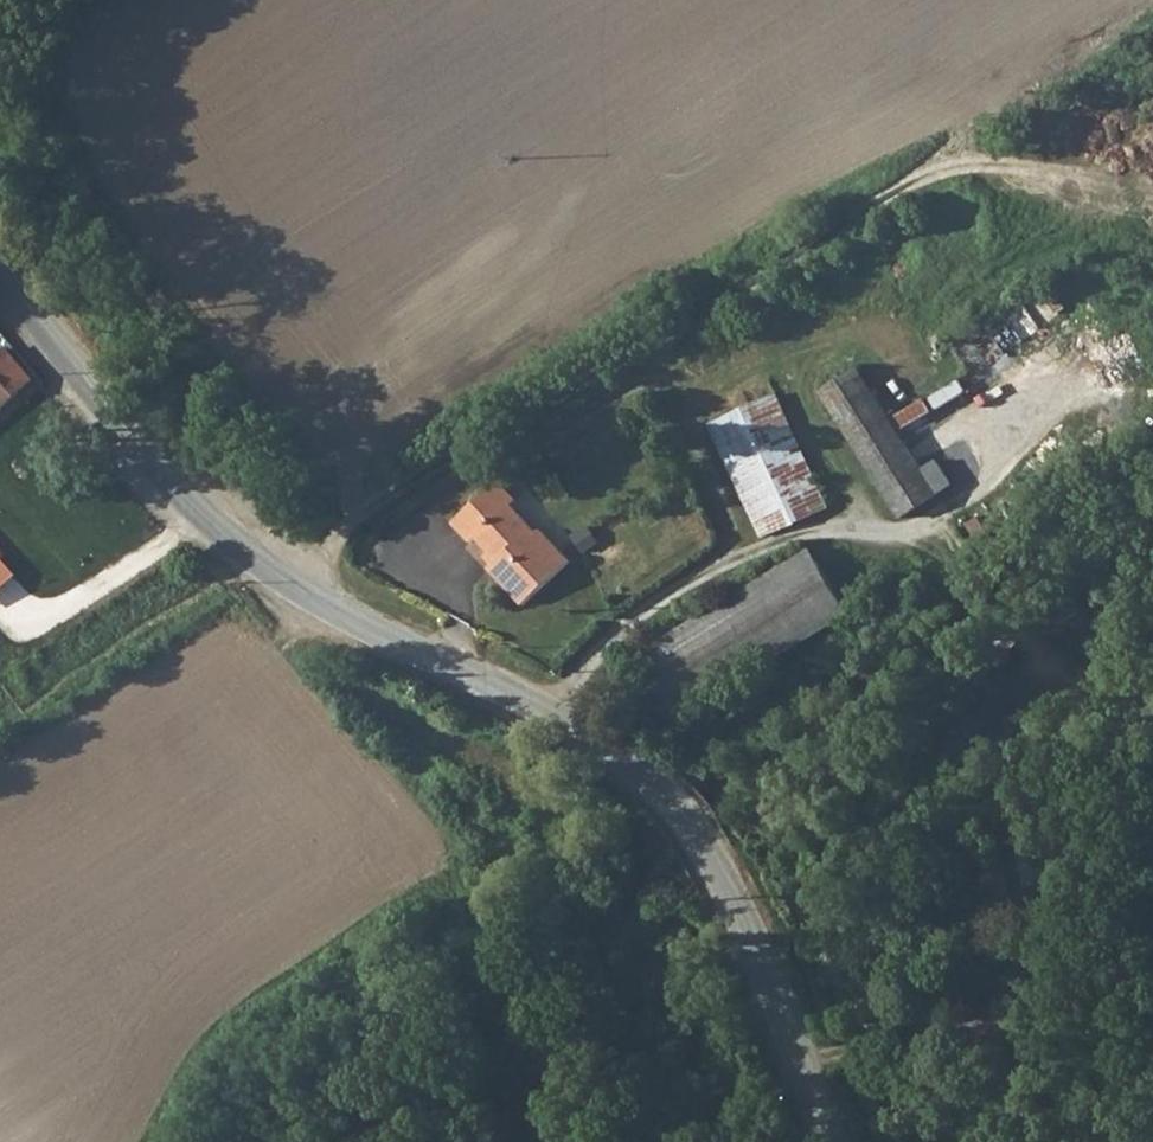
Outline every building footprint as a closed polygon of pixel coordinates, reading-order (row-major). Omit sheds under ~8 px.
[(20,400),(44,378),(18,344),(0,360),(0,377),(20,400)] [(855,362),(821,386),(908,505),(941,482),(855,362)] [(20,400),(0,377),(0,418),(20,400)] [(782,525),(839,493),(774,386),(715,419),(782,525)] [(502,559),(492,570),(526,604),(571,556),(538,525),(533,529),(510,507),(514,500),(498,482),(454,527),(473,547),(481,539),(502,559)] [(684,715),(860,609),(821,548),(729,605),(647,654),(684,715)]
